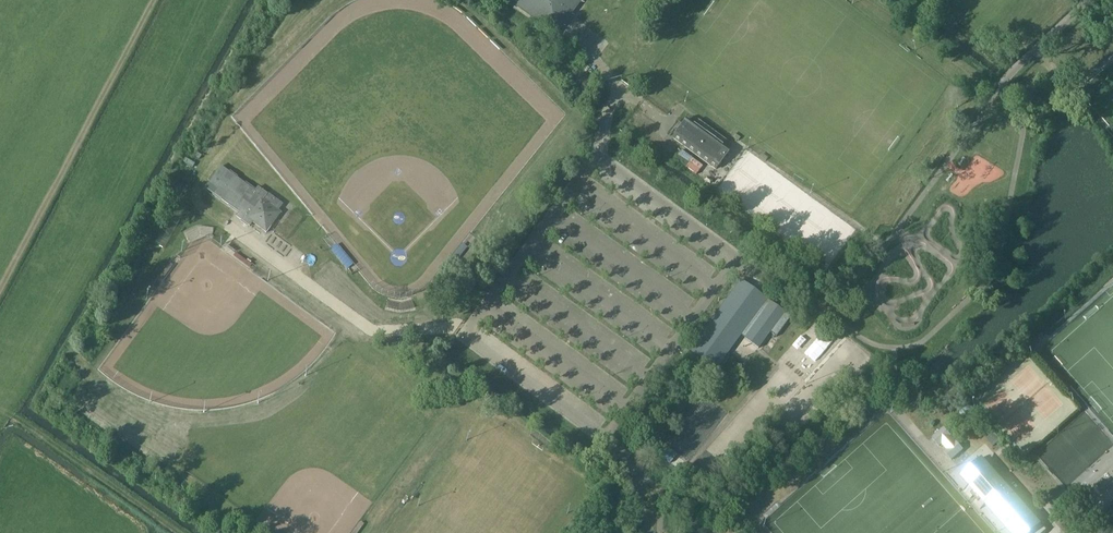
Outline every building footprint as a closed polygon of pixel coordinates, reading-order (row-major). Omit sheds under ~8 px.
[(511,1),(555,34),(575,7),(572,6),(576,0),(511,0),(511,1)] [(716,169),(729,151),(687,120),(673,138),(716,169)] [(256,191),(221,167),(206,188),(240,212),(237,216),(250,225),(253,221),(266,231),(281,211),(279,209),(283,204),(268,193),(268,194),(259,187),(256,191)] [(177,193),(179,189),(169,182),(166,186),(177,193)] [(175,199),(177,195),(165,187),(163,192),(175,199)] [(175,200),(163,193),(159,199),(172,206),(175,200)] [(353,265),(328,234),(321,239),(350,275),(357,270),(353,265)] [(225,244),(221,250),(252,272),(255,267),(225,244)] [(179,257),(174,253),(153,282),(158,285),(179,257)] [(776,337),(791,317),(741,280),(689,351),(715,370),(741,335),(759,348),(770,332),(776,337)] [(775,296),(786,305),(789,300),(778,292),(775,296)] [(914,423),(913,423),(909,427),(917,437),(922,433),(914,423)] [(986,424),(982,428),(986,433),(990,429),(986,424)] [(944,428),(932,438),(940,446),(942,444),(947,449),(944,452),(952,460),(963,450),(956,442),(955,442),(951,436),(944,428)] [(960,477),(1010,532),(1044,532),(1047,530),(984,458),(983,457),(982,458),(960,477)] [(1080,507),(1082,509),(1087,505),(1083,500),(1078,505),(1078,506),(1080,507)] [(351,532),(359,532),(365,524),(360,521),(351,532)]
